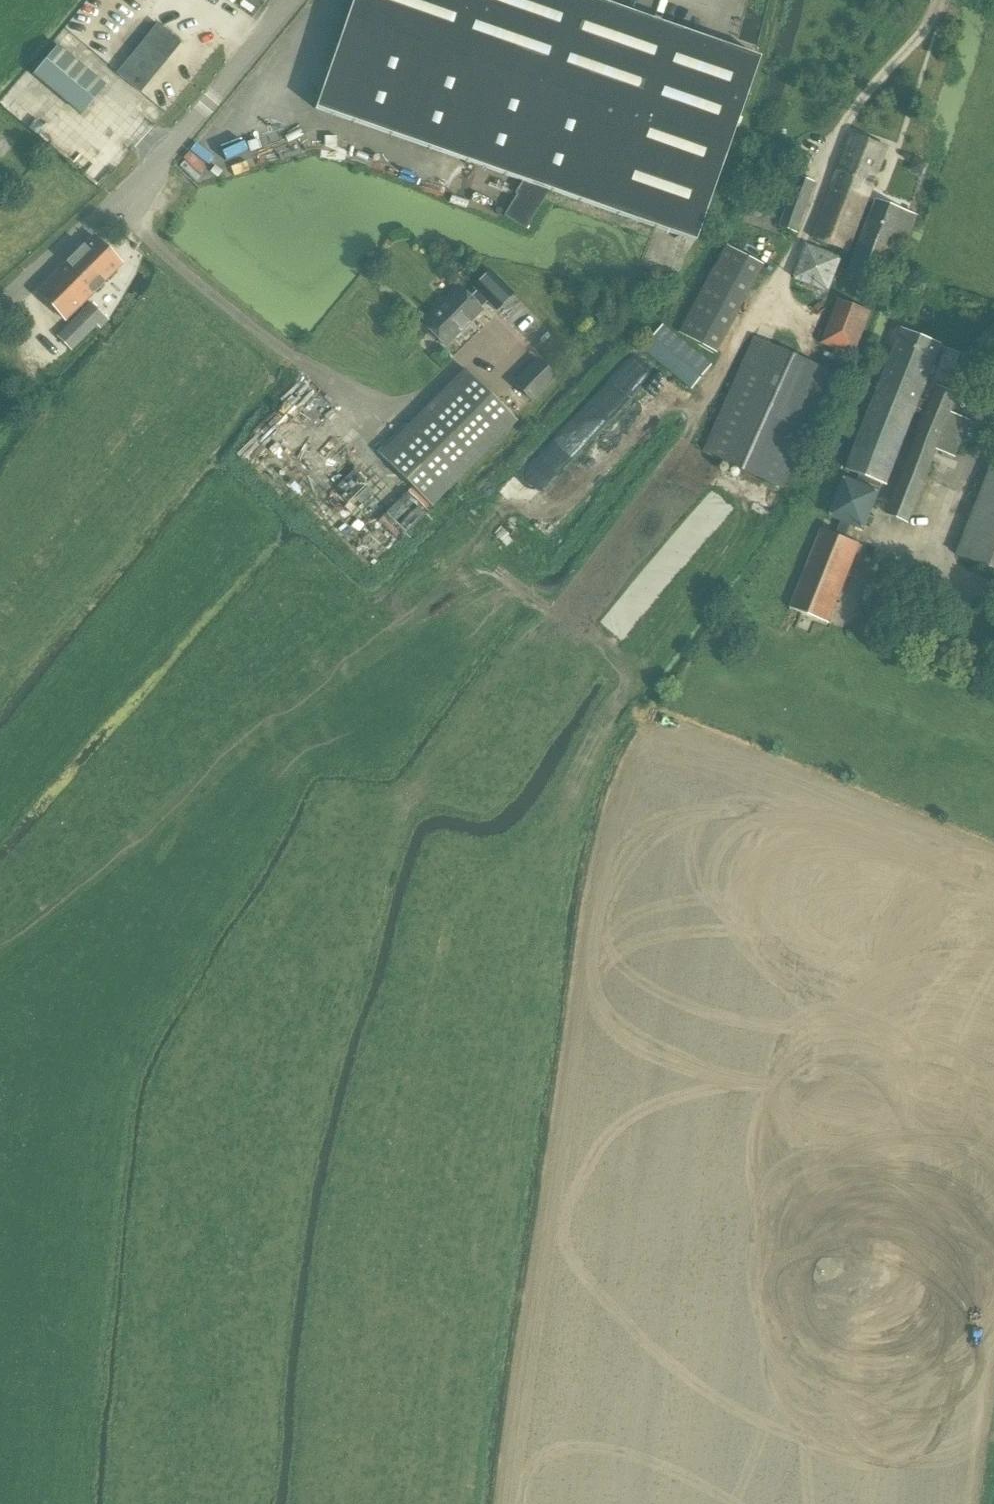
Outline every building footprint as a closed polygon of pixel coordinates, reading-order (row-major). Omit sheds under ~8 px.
[(550,191),(695,242),(760,56),(598,0),(353,0),(315,109),(522,181),(514,194),(516,195),(503,216),(525,229),(550,191)] [(116,73),(140,93),(181,43),(157,24),(116,73)] [(105,87),(56,46),(32,75),(81,116),(105,87)] [(812,238),(850,252),(890,149),(852,134),(812,238)] [(781,226),(797,232),(816,183),(799,177),(781,226)] [(905,252),(919,216),(876,199),(847,275),(880,288),(895,248),(905,252)] [(749,206),(746,215),(760,220),(763,212),(749,206)] [(93,236),(37,292),(65,321),(122,265),(93,236)] [(807,245),(794,279),(828,292),(842,258),(807,245)] [(458,287),(421,323),(445,346),(481,310),(480,309),(487,302),(496,310),(513,293),(490,271),(473,288),(476,291),(469,298),(458,287)] [(838,299),(821,344),(854,356),(871,312),(838,299)] [(91,303),(56,336),(71,351),(96,325),(100,329),(108,320),(91,303)] [(644,349),(692,389),(711,365),(664,326),(644,349)] [(871,479),(887,485),(916,411),(926,415),(887,514),(908,523),(937,450),(955,457),(970,420),(951,412),(958,395),(937,387),(931,404),(920,400),(941,346),(903,330),(881,385),(877,384),(875,388),(879,390),(848,470),(859,475),(871,479)] [(704,452),(784,488),(835,374),(755,338),(704,452)] [(514,383),(531,400),(555,377),(538,360),(514,383)] [(379,455),(431,506),(516,421),(465,369),(379,455)] [(993,462),(957,555),(993,569),(993,462)] [(822,529),(791,608),(828,623),(860,544),(845,538),(850,526),(863,531),(878,491),(868,487),(871,479),(859,475),(856,483),(845,478),(830,518),(841,522),(836,534),(822,529)]
